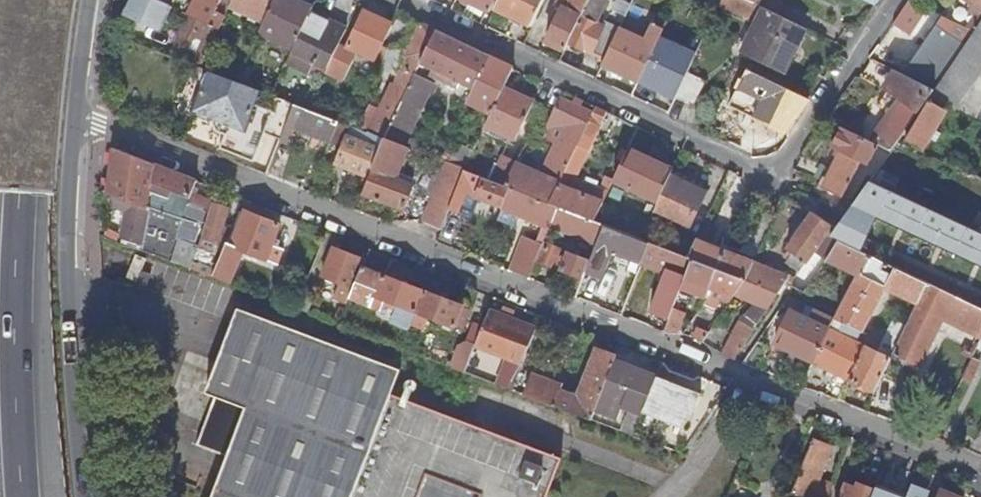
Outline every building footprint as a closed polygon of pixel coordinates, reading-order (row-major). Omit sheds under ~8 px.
[(162,0),(133,0),(126,15),(161,30),(173,5),(162,0)] [(220,27),(226,14),(217,10),(222,0),(191,0),(185,10),(192,14),(215,24),(220,27)] [(230,6),(264,23),(275,0),(233,0),(230,6)] [(260,32),(293,49),(312,11),(314,6),(302,0),(275,0),(264,23),(260,32)] [(488,11),(493,0),(465,0),(488,11)] [(545,0),(499,0),(495,9),(532,27),(545,0)] [(581,16),(569,41),(605,58),(616,36),(603,29),(605,26),(597,21),(607,0),(589,0),(581,16)] [(719,5),(756,23),(742,53),(784,73),(805,28),(753,3),(747,0),(722,0),(719,5)] [(909,35),(927,9),(908,0),(891,26),(909,35)] [(945,18),(957,0),(956,0),(952,0),(941,16),(945,18)] [(980,24),(980,13),(977,11),(971,7),(957,0),(945,18),(973,32),(980,24)] [(972,4),(978,8),(980,10),(980,0),(966,0),(972,4)] [(569,41),(581,16),(563,7),(547,40),(565,50),(569,41)] [(312,11),(293,49),(293,50),(306,56),(302,63),(301,66),(324,77),(327,70),(338,47),(347,28),(312,11)] [(360,51),(376,59),(382,46),(393,24),(365,11),(349,45),(354,48),(360,51)] [(210,35),(215,24),(192,14),(179,42),(193,48),(201,31),(210,35)] [(934,89),(973,32),(945,18),(941,16),(929,30),(930,31),(899,70),(928,85),(934,89)] [(660,37),(667,21),(660,17),(656,26),(654,25),(645,40),(629,33),(612,69),(638,81),(647,64),(654,48),(657,42),(660,37)] [(421,63),(437,30),(422,23),(406,55),(409,57),(396,85),(386,97),(378,114),(368,110),(358,127),(362,129),(384,138),(415,75),(421,63)] [(954,110),(980,73),(980,24),(973,32),(934,89),(929,98),(954,110)] [(514,67),(437,30),(421,63),(433,69),(431,75),(435,78),(438,71),(474,89),(469,102),(491,113),(504,87),(514,67)] [(660,37),(657,42),(664,46),(666,41),(660,37)] [(382,46),(376,59),(384,63),(390,50),(382,46)] [(346,79),(357,56),(351,53),(338,47),(327,70),(346,79)] [(357,56),(360,51),(354,48),(351,53),(357,56)] [(687,72),(690,65),(654,48),(647,64),(650,66),(642,83),(675,98),(676,95),(687,72)] [(293,50),(289,57),(302,63),(306,56),(293,50)] [(895,146),(900,139),(929,98),(934,89),(889,68),(883,87),(887,90),(876,105),(888,115),(877,133),(895,146)] [(236,80),(209,70),(194,110),(245,129),(259,90),(236,80)] [(687,72),(676,95),(693,104),(704,80),(687,72)] [(370,176),(364,193),(384,201),(385,198),(405,206),(414,183),(389,174),(394,161),(401,164),(407,147),(404,145),(406,140),(434,84),(415,75),(384,138),(370,176)] [(775,97),(741,81),(730,105),(763,121),(775,97)] [(491,113),(486,125),(515,140),(534,102),(504,87),(491,113)] [(506,185),(511,187),(550,202),(592,113),(561,99),(552,117),(562,121),(560,126),(564,128),(542,174),(535,171),(533,166),(542,146),(528,139),(516,163),(506,185)] [(906,140),(925,151),(937,131),(932,126),(942,107),(929,100),(906,140)] [(293,125),(332,141),(339,120),(325,115),(320,113),(309,109),(294,103),(285,128),(290,130),(293,125)] [(606,112),(595,106),(592,113),(550,202),(557,205),(594,220),(608,191),(574,177),(606,112)] [(453,161),(465,168),(484,128),(472,122),(453,161)] [(878,145),(842,128),(833,148),(842,153),(834,170),(829,168),(820,186),(845,198),(862,163),(868,165),(875,151),(878,151),(879,148),(877,147),(878,145)] [(337,163),(370,176),(384,138),(362,129),(358,140),(347,136),(337,163)] [(404,145),(407,147),(425,154),(427,148),(406,140),(404,145)] [(194,187),(197,181),(115,148),(107,193),(108,194),(148,210),(184,224),(199,230),(206,209),(188,202),(190,197),(195,200),(200,189),(194,187)] [(659,201),(674,169),(629,148),(613,181),(659,201)] [(502,157),(491,179),(506,185),(516,163),(502,157)] [(426,221),(442,228),(465,169),(465,168),(448,161),(426,221)] [(465,169),(442,228),(453,232),(454,229),(464,233),(473,209),(460,204),(464,192),(503,207),(511,187),(506,185),(491,179),(465,169)] [(688,257),(696,239),(700,231),(690,225),(696,211),(707,216),(719,190),(674,169),(659,201),(655,210),(670,216),(656,244),(688,257)] [(870,181),(848,213),(831,237),(839,241),(927,284),(980,309),(980,233),(944,216),(932,210),(870,181)] [(516,212),(549,225),(557,205),(550,202),(511,187),(503,207),(516,212)] [(143,244),(148,210),(108,194),(107,203),(127,210),(123,238),(143,244)] [(848,213),(824,201),(814,214),(812,214),(804,226),(799,223),(785,244),(791,247),(788,251),(789,251),(785,257),(789,260),(786,264),(798,272),(793,279),(753,262),(744,281),(779,293),(785,284),(804,292),(819,271),(806,263),(819,244),(824,246),(831,237),(848,213)] [(201,247),(215,252),(228,208),(214,204),(201,247)] [(935,204),(932,210),(944,216),(946,210),(935,204)] [(549,225),(596,243),(604,224),(594,220),(557,205),(549,225)] [(499,219),(505,221),(511,223),(516,212),(503,207),(499,219)] [(233,243),(227,241),(217,267),(213,276),(232,283),(245,251),(277,264),(283,250),(279,248),(281,241),(275,239),(281,225),(246,211),(233,243)] [(613,250),(642,261),(649,242),(641,238),(604,224),(596,243),(590,260),(586,271),(603,278),(613,250)] [(164,232),(156,255),(170,260),(178,236),(164,232)] [(512,269),(530,276),(532,271),(542,245),(525,237),(512,269)] [(172,260),(193,268),(199,246),(180,238),(172,260)] [(717,270),(725,251),(696,239),(688,257),(687,258),(692,260),(717,270)] [(542,245),(532,271),(538,274),(542,262),(557,267),(565,244),(555,240),(553,245),(543,242),(542,245)] [(927,284),(839,241),(833,251),(834,251),(829,258),(862,274),(838,319),(835,318),(832,323),(830,328),(814,362),(874,392),(894,352),(908,323),(894,317),(878,352),(840,333),(842,329),(870,343),(873,336),(862,331),(886,285),(918,302),(927,284)] [(685,277),(692,260),(687,258),(688,257),(656,244),(649,242),(642,261),(663,269),(659,280),(672,285),(676,274),(685,277)] [(193,268),(213,276),(217,267),(211,264),(215,252),(201,247),(199,246),(193,268)] [(351,296),(363,266),(366,259),(334,246),(322,275),(340,282),(334,297),(348,302),(351,296)] [(744,281),(753,262),(725,251),(717,270),(744,281)] [(571,287),(579,290),(586,271),(590,260),(569,252),(562,270),(575,274),(571,287)] [(736,295),(744,281),(717,270),(692,260),(685,277),(705,285),(703,292),(711,294),(714,288),(723,292),(721,298),(730,302),(736,295)] [(412,324),(425,291),(363,266),(351,296),(381,308),(385,299),(399,305),(392,323),(410,330),(412,324)] [(624,291),(631,294),(636,281),(629,278),(624,291)] [(670,290),(672,285),(659,280),(656,286),(670,290)] [(779,293),(744,281),(736,295),(756,304),(747,317),(741,320),(721,353),(734,358),(779,293)] [(927,284),(918,302),(908,323),(894,352),(919,364),(942,316),(980,334),(980,309),(927,284)] [(672,310),(668,321),(675,324),(681,316),(694,292),(681,287),(672,310)] [(464,306),(425,291),(412,324),(423,328),(428,316),(455,327),(464,306)] [(789,296),(786,301),(799,307),(801,302),(789,296)] [(238,302),(208,387),(248,402),(213,496),(548,496),(563,456),(394,390),(403,365),(238,302)] [(655,327),(665,331),(668,321),(672,310),(664,307),(655,327)] [(775,343),(814,362),(830,328),(792,309),(775,343)] [(523,363),(536,329),(490,311),(477,345),(476,345),(523,363)] [(832,323),(835,318),(827,314),(825,320),(832,323)] [(705,341),(716,323),(709,318),(705,323),(703,322),(693,336),(705,341)] [(466,372),(476,345),(477,345),(465,340),(454,368),(466,372)] [(615,361),(620,347),(615,345),(612,354),(597,348),(577,396),(559,390),(553,406),(592,420),(595,411),(615,361)] [(972,356),(962,378),(970,381),(980,361),(972,356)] [(649,396),(656,377),(615,361),(595,411),(617,419),(627,394),(629,388),(642,393),(649,396)] [(633,436),(648,442),(653,431),(679,441),(699,413),(694,411),(701,394),(656,377),(649,396),(641,417),(633,436)] [(639,399),(642,393),(629,388),(627,394),(639,399)] [(621,432),(633,436),(641,417),(628,412),(621,432)] [(834,484),(821,478),(833,446),(817,440),(822,426),(814,423),(807,441),(813,443),(795,490),(813,496),(829,496),(834,484)] [(916,473),(907,496),(925,496),(930,485),(929,478),(916,473)] [(845,483),(839,496),(872,496),(875,489),(860,483),(858,488),(845,483)]
